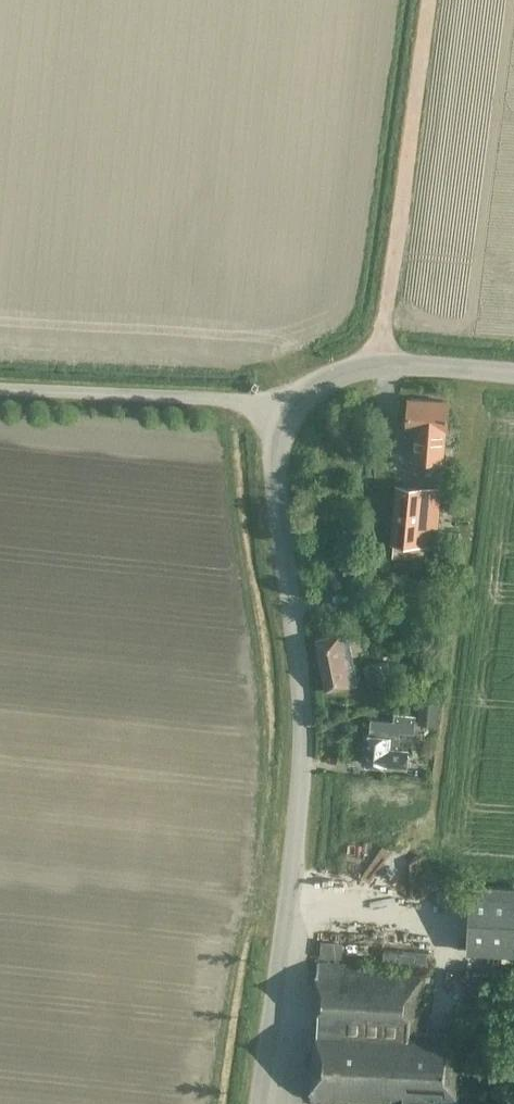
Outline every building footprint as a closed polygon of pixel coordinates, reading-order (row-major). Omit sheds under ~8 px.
[(415,426),(413,449),(413,457),(428,458),(427,472),(452,474),(455,446),(445,445),(446,428),(447,428),(449,401),(410,398),(408,425),(415,426)] [(398,484),(393,541),(391,556),(414,558),(422,556),(428,552),(430,544),(435,545),(440,488),(398,484)] [(315,639),(320,664),(326,689),(357,683),(347,633),(315,639)] [(368,686),(375,684),(392,680),(387,659),(363,665),(368,686)] [(417,721),(436,723),(438,702),(419,700),(417,721)] [(370,719),(369,733),(365,733),(362,762),(407,766),(408,748),(398,747),(399,731),(413,733),(414,716),(394,714),(394,721),(370,719)] [(471,882),(466,952),(513,955),(513,885),(471,882)] [(458,1093),(481,1094),(483,1078),(459,1077),(462,1032),(421,1029),(425,969),(357,965),(358,962),(353,961),(352,965),(338,964),(338,960),(334,960),(334,963),(317,962),(310,1098),(417,1103),(443,1103),(443,1101),(458,1102),(458,1093)]
